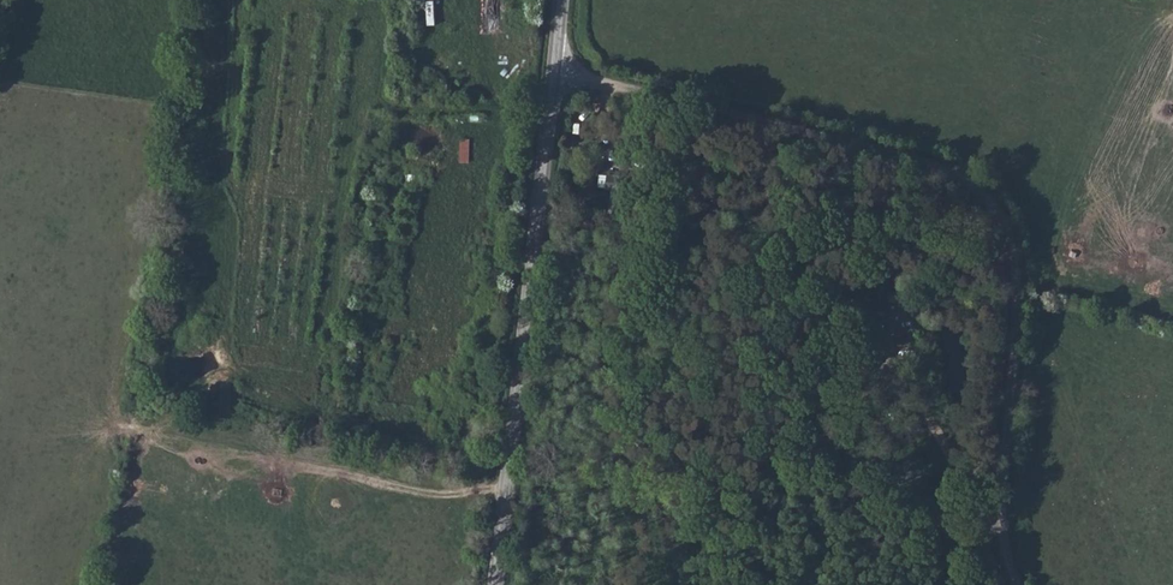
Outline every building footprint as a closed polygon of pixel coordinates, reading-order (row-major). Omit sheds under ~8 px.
[(460,138),(460,160),(471,160),(471,138),(460,138)] [(424,173),(407,172),(407,182),(424,182),(424,173)]
